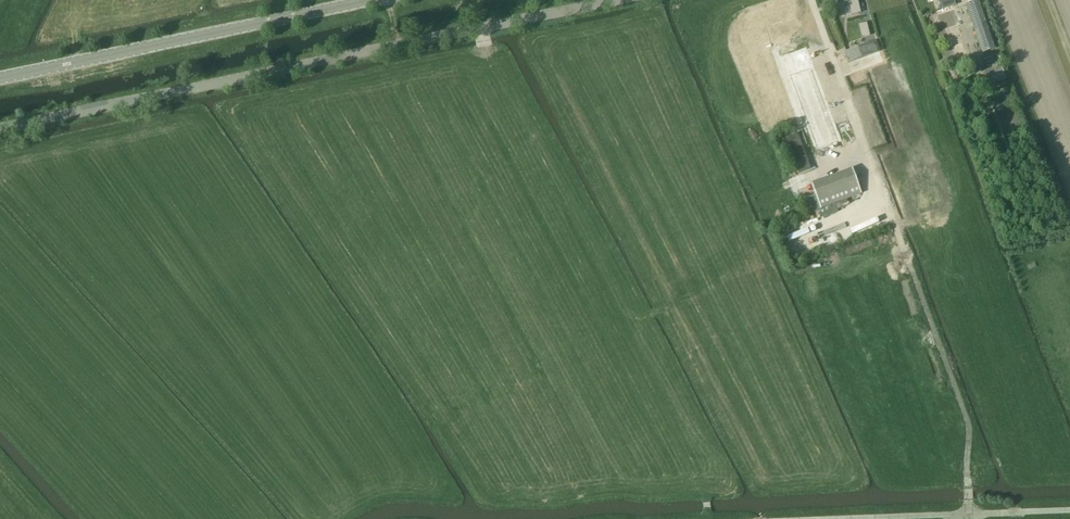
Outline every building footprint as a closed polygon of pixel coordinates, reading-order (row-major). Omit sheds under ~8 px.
[(838,4),(848,2),(851,16),(861,13),(857,0),(856,0),(855,0),(837,0),(838,4)] [(943,9),(954,5),(953,0),(940,0),(943,9)] [(979,1),(966,5),(982,53),(995,48),(979,1)] [(876,41),(844,53),(848,63),(880,51),(876,41)] [(834,129),(804,48),(783,56),(792,79),(799,76),(804,90),(797,92),(813,137),(834,129)] [(1006,79),(1004,70),(990,74),(993,83),(1006,79)] [(969,80),(973,91),(981,88),(977,77),(969,80)] [(820,209),(861,193),(852,169),(811,184),(820,209)] [(1039,189),(1036,181),(1028,183),(1031,191),(1039,189)] [(1013,213),(1010,201),(1002,203),(1005,215),(1013,213)]
